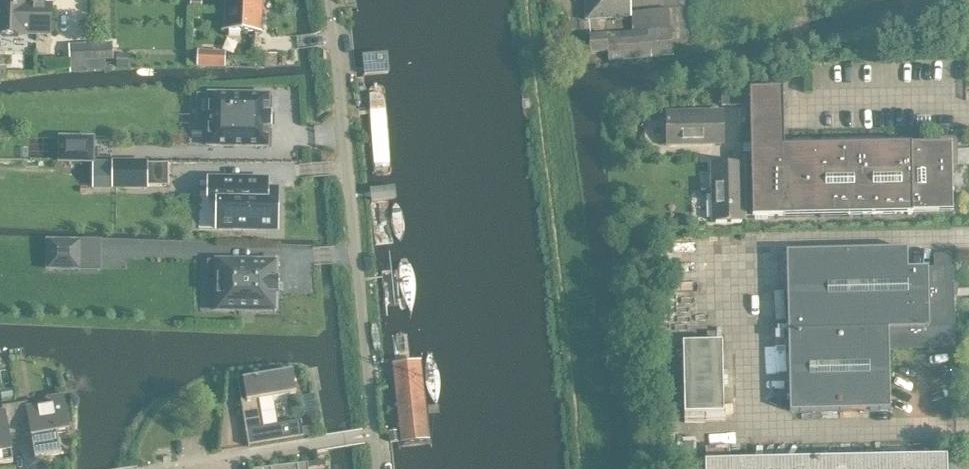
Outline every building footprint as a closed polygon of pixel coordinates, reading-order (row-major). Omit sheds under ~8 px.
[(26,34),(27,33),(51,33),(52,3),(28,3),(28,0),(0,0),(0,33),(26,34)] [(224,8),(223,29),(235,30),(261,31),(262,0),(232,0),(232,9),(224,8)] [(379,0),(358,0),(361,29),(382,27),(379,0)] [(589,34),(590,51),(607,50),(608,59),(672,54),(670,27),(668,7),(631,11),(630,0),(585,0),(586,18),(631,15),(632,30),(589,34)] [(84,47),(85,59),(112,58),(112,45),(84,47)] [(197,51),(197,64),(225,65),(226,52),(197,51)] [(265,63),(276,63),(276,53),(265,53),(265,63)] [(117,54),(116,65),(128,65),(129,55),(117,54)] [(911,143),(911,142),(784,144),(783,87),(750,88),(752,215),(912,212),(912,210),(952,210),(951,142),(911,143)] [(270,115),(270,113),(268,112),(269,93),(208,92),(208,93),(196,93),(196,119),(208,119),(208,144),(268,145),(268,126),(270,126),(270,124),(270,123),(270,116),(270,115)] [(721,92),(722,104),(741,104),(741,92),(721,92)] [(367,98),(374,183),(397,181),(390,96),(367,98)] [(666,112),(667,143),(723,142),(723,111),(666,112)] [(60,160),(93,161),(93,137),(60,136),(60,160)] [(147,160),(113,160),(113,186),(147,186),(147,160)] [(744,219),(743,162),(711,163),(713,220),(744,219)] [(267,188),(268,178),(208,177),(208,198),(217,198),(217,227),(277,228),(277,188),(267,188)] [(53,240),(53,268),(79,268),(79,240),(53,240)] [(955,348),(953,266),(950,266),(950,254),(934,255),(934,267),(907,267),(906,248),(786,250),(790,410),(890,408),(888,349),(955,348)] [(221,279),(221,309),(276,309),(276,292),(279,292),(280,277),(276,277),(276,259),(216,259),(216,260),(208,260),(208,279),(221,279)] [(683,341),(684,411),(723,411),(722,341),(683,341)] [(436,445),(427,360),(393,364),(402,448),(436,445)] [(247,430),(247,429),(252,429),(254,443),(303,435),(303,433),(302,426),(300,419),(275,423),(270,396),(296,392),(292,369),(243,377),(246,399),(242,399),(240,399),(246,430),(247,430)] [(27,401),(15,403),(19,433),(31,431),(35,457),(60,453),(57,432),(69,431),(64,402),(29,408),(27,401)] [(0,413),(0,463),(13,461),(9,435),(19,433),(15,403),(2,405),(3,413),(0,413)] [(312,424),(302,426),(303,433),(314,432),(312,424)] [(946,455),(705,460),(705,468),(958,468),(957,455),(946,455)]
